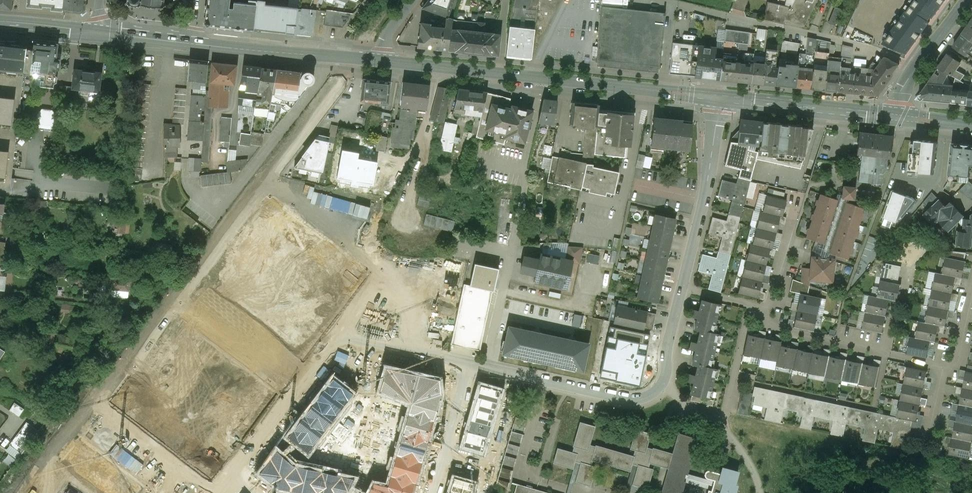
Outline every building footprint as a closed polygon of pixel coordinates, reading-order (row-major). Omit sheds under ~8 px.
[(11,9),(12,0),(0,0),(0,8),(11,9)] [(28,4),(52,7),(52,9),(62,10),(63,0),(29,0),(28,4)] [(62,10),(81,12),(85,9),(86,0),(63,0),(62,10)] [(127,1),(124,3),(126,5),(129,3),(139,4),(139,7),(141,8),(142,4),(146,5),(145,8),(155,9),(155,6),(160,7),(160,10),(162,10),(162,7),(163,7),(163,6),(166,7),(167,4),(164,4),(164,0),(127,0),(127,1)] [(208,5),(207,5),(206,13),(207,13),(206,21),(209,26),(226,27),(229,8),(230,0),(208,0),(208,5)] [(248,4),(234,2),(233,9),(229,8),(226,27),(254,30),(257,1),(249,0),(248,4)] [(423,8),(448,17),(452,4),(452,3),(453,0),(430,0),(423,8)] [(509,26),(534,29),(537,0),(512,0),(509,26)] [(534,29),(532,54),(533,54),(540,39),(541,30),(544,31),(545,21),(549,21),(550,12),(553,12),(554,3),(557,3),(558,0),(537,0),(534,29)] [(732,9),(745,13),(748,0),(735,0),(732,9)] [(768,3),(764,19),(776,22),(776,20),(804,26),(817,0),(816,0),(794,0),(791,8),(768,3)] [(912,4),(911,4),(912,5),(911,6),(910,6),(909,6),(910,7),(907,11),(906,11),(902,17),(902,18),(900,21),(899,20),(896,24),(897,25),(895,28),(894,27),(889,34),(890,35),(887,39),(886,39),(883,44),(907,54),(930,22),(928,21),(931,17),(933,18),(935,16),(946,0),(915,0),(912,4)] [(282,4),(275,3),(274,3),(269,2),(257,1),(254,30),(295,35),(299,9),(288,7),(288,5),(282,4)] [(665,13),(601,6),(595,62),(659,69),(665,13)] [(835,7),(827,24),(834,27),(841,10),(835,7)] [(316,10),(302,9),(302,10),(299,9),(295,35),(313,36),(316,10)] [(354,14),(327,10),(325,26),(343,28),(354,14)] [(453,20),(446,18),(445,25),(447,28),(452,29),(452,22),(453,20)] [(478,22),(457,20),(454,19),(453,20),(452,22),(452,29),(457,30),(457,29),(477,31),(478,22)] [(485,22),(478,21),(478,22),(477,31),(484,32),(485,22)] [(963,35),(971,41),(971,22),(963,35)] [(447,28),(430,27),(430,24),(421,23),(420,36),(418,35),(418,47),(449,51),(449,49),(452,29),(447,28)] [(534,29),(509,26),(506,57),(531,59),(532,54),(534,29)] [(477,31),(457,29),(457,30),(452,29),(449,49),(456,50),(456,51),(491,55),(492,54),(498,55),(500,34),(494,33),(477,31)] [(747,44),(749,32),(725,29),(724,41),(747,44)] [(963,35),(954,47),(966,55),(969,50),(971,52),(971,41),(963,35)] [(816,40),(807,38),(805,53),(814,55),(814,52),(816,40)] [(782,50),(798,53),(800,43),(784,40),(782,50)] [(58,44),(48,43),(34,42),(33,50),(32,64),(40,65),(39,71),(45,71),(43,86),(53,87),(56,69),(59,69),(61,53),(57,53),(58,44)] [(714,58),(715,47),(687,44),(671,43),(668,74),(695,77),(720,79),(722,61),(722,59),(714,58)] [(841,55),(852,57),(854,46),(843,44),(841,55)] [(0,50),(0,188),(11,189),(24,72),(31,73),(32,64),(33,50),(20,48),(19,52),(0,50)] [(766,49),(764,65),(770,65),(774,65),(776,50),(766,49)] [(828,54),(814,52),(814,55),(812,68),(812,70),(825,72),(828,56),(828,54)] [(737,55),(723,53),(722,59),(722,61),(736,63),(737,55)] [(754,53),(745,53),(743,53),(742,55),(741,58),(743,59),(745,61),(747,61),(746,64),(753,64),(754,53)] [(805,53),(800,53),(799,65),(798,67),(812,68),(814,55),(805,53)] [(961,62),(949,55),(939,68),(949,74),(956,78),(961,81),(965,74),(956,69),(961,62)] [(841,58),(828,56),(825,72),(839,73),(839,71),(840,67),(841,58)] [(878,65),(870,75),(861,74),(859,94),(877,96),(899,65),(883,57),(878,65)] [(209,62),(189,60),(188,80),(193,81),(193,88),(194,88),(194,96),(207,96),(206,90),(206,85),(209,62)] [(736,63),(722,61),(720,79),(728,80),(743,82),(751,83),(753,64),(746,64),(736,63)] [(867,68),(861,68),(860,74),(861,74),(870,75),(878,65),(873,61),(867,68)] [(237,65),(212,63),(210,83),(224,85),(235,85),(237,65)] [(40,65),(32,64),(31,73),(39,74),(39,71),(40,65)] [(764,65),(753,64),(751,83),(762,84),(764,65)] [(799,65),(785,64),(785,66),(778,66),(778,68),(775,85),(796,87),(798,67),(799,65)] [(770,67),(770,65),(764,65),(762,84),(775,85),(778,68),(770,67)] [(261,68),(244,66),(242,83),(247,84),(246,92),(239,91),(239,104),(256,106),(262,68),(261,68)] [(812,68),(798,67),(796,87),(810,89),(812,70),(812,68)] [(277,70),(262,68),(256,106),(256,108),(269,109),(277,70)] [(939,102),(947,76),(949,74),(939,68),(919,95),(921,101),(939,102)] [(93,72),(75,70),(73,88),(90,90),(89,100),(101,101),(102,91),(99,90),(101,73),(99,73),(100,71),(93,70),(93,72)] [(301,73),(277,70),(269,109),(267,120),(268,120),(280,105),(289,112),(311,84),(312,82),(314,80),(313,76),(311,74),(308,73),(305,74),(301,73)] [(825,72),(812,70),(810,89),(823,90),(825,72)] [(849,73),(839,71),(839,73),(837,92),(859,94),(861,74),(860,74),(849,73)] [(839,73),(825,72),(823,90),(837,92),(839,73)] [(947,76),(939,102),(951,103),(952,88),(953,86),(950,85),(947,76)] [(961,81),(956,78),(953,86),(952,88),(959,89),(961,81)] [(390,82),(362,79),(360,100),(381,102),(381,105),(387,106),(390,82)] [(224,85),(210,83),(209,91),(206,90),(207,96),(206,107),(213,108),(229,109),(230,91),(224,91),(224,85)] [(140,84),(131,178),(142,180),(151,85),(140,84)] [(429,87),(403,84),(400,107),(401,107),(416,109),(424,109),(427,105),(429,87)] [(69,86),(63,86),(61,100),(68,101),(69,86)] [(175,88),(173,124),(180,125),(184,125),(187,89),(175,88)] [(452,89),(438,88),(435,103),(448,105),(452,89)] [(959,89),(952,88),(951,103),(968,105),(969,90),(959,89)] [(488,93),(459,90),(453,114),(465,116),(465,114),(477,115),(478,111),(483,111),(487,93),(488,93)] [(511,99),(487,93),(483,111),(476,138),(499,144),(500,142),(505,143),(506,138),(524,142),(532,111),(509,106),(511,99)] [(194,96),(192,96),(189,136),(197,136),(197,140),(203,140),(206,107),(207,96),(194,96)] [(558,100),(544,99),(539,123),(554,125),(558,100)] [(599,105),(572,102),(570,124),(579,125),(578,128),(584,129),(584,125),(586,125),(597,127),(599,112),(599,105)] [(448,105),(435,103),(431,119),(444,122),(448,105)] [(213,108),(206,107),(202,159),(201,162),(209,163),(213,108)] [(416,109),(401,107),(399,121),(398,124),(396,124),(395,133),(394,133),(393,144),(408,146),(409,138),(411,138),(412,130),(414,131),(416,109)] [(44,116),(38,115),(37,128),(55,130),(56,117),(50,117),(51,111),(45,110),(44,116)] [(608,113),(599,112),(597,127),(594,155),(625,158),(626,146),(630,146),(634,114),(608,112),(608,113)] [(232,118),(222,117),(220,141),(225,142),(224,147),(229,147),(232,118)] [(677,123),(654,121),(655,118),(654,118),(651,146),(690,150),(692,122),(677,121),(677,123)] [(763,123),(741,120),(738,143),(760,145),(763,123)] [(457,125),(445,122),(442,138),(450,140),(454,140),(457,125)] [(173,124),(164,123),(165,147),(177,147),(177,139),(181,139),(180,125),(173,124)] [(813,128),(763,123),(760,145),(756,159),(800,169),(813,128)] [(338,126),(331,125),(329,136),(335,137),(338,126)] [(597,127),(586,125),(582,163),(587,164),(587,161),(594,162),(594,155),(597,127)] [(251,135),(241,133),(240,145),(250,147),(251,135)] [(264,135),(252,133),(251,144),(262,146),(264,135)] [(477,134),(470,133),(467,144),(474,146),(477,134)] [(894,137),(859,133),(856,153),(857,153),(856,166),(860,166),(858,181),(870,182),(884,184),(885,174),(888,172),(889,157),(891,157),(894,137)] [(319,135),(294,167),(321,173),(329,137),(319,135)] [(386,151),(387,136),(378,135),(377,150),(386,151)] [(450,140),(442,138),(440,149),(449,151),(450,146),(449,146),(450,140)] [(940,142),(911,139),(898,176),(926,185),(932,173),(936,174),(938,161),(934,160),(939,149),(940,142)] [(760,145),(738,143),(730,142),(724,166),(740,170),(738,178),(750,181),(756,159),(760,145)] [(962,145),(952,144),(948,180),(958,181),(959,175),(969,176),(970,164),(971,155),(970,155),(971,146),(969,146),(969,145),(962,144),(962,145)] [(387,163),(338,154),(333,178),(383,188),(387,163)] [(645,156),(639,155),(636,168),(643,169),(645,156)] [(582,163),(553,156),(548,182),(570,187),(570,188),(581,190),(582,187),(587,164),(582,163)] [(202,159),(183,158),(182,171),(186,171),(185,179),(200,178),(200,172),(201,172),(201,162),(202,159)] [(248,159),(228,161),(227,172),(230,172),(242,171),(247,165),(248,159)] [(619,172),(593,167),(593,165),(587,164),(582,187),(589,189),(589,192),(606,196),(607,193),(614,194),(619,172)] [(227,172),(201,176),(202,187),(231,184),(230,172),(227,172)] [(926,185),(898,176),(882,220),(897,225),(923,193),(926,185)] [(750,181),(738,178),(736,184),(736,185),(748,188),(750,181)] [(748,188),(736,185),(736,184),(722,180),(718,196),(719,197),(719,196),(732,200),(728,215),(740,218),(748,188)] [(870,182),(858,181),(857,193),(869,194),(870,182)] [(968,182),(959,191),(971,200),(971,184),(968,182)] [(855,188),(844,187),(843,195),(843,198),(849,199),(854,199),(855,188)] [(433,191),(422,188),(418,205),(428,208),(433,191)] [(785,193),(773,190),(772,197),(784,199),(785,193)] [(932,193),(924,203),(928,207),(931,204),(933,206),(939,200),(932,193)] [(837,194),(836,199),(821,194),(818,201),(820,201),(818,209),(816,209),(814,215),(816,216),(813,224),(811,223),(809,230),(811,230),(809,238),(807,237),(806,238),(816,241),(812,252),(815,252),(815,258),(833,260),(834,255),(847,259),(848,259),(846,258),(850,248),(851,248),(853,242),(852,241),(855,231),(857,231),(859,225),(857,225),(860,214),(862,215),(864,209),(848,203),(849,199),(843,198),(843,195),(837,194)] [(772,197),(767,195),(763,212),(782,217),(786,200),(784,199),(772,197)] [(946,207),(939,200),(933,206),(924,215),(935,226),(939,222),(949,232),(959,222),(963,219),(964,217),(954,206),(951,203),(950,203),(946,207)] [(348,213),(367,218),(369,206),(351,201),(348,213)] [(763,212),(761,212),(757,228),(776,233),(778,223),(785,225),(786,218),(782,217),(763,212)] [(455,222),(427,214),(424,225),(453,232),(455,222)] [(676,220),(656,215),(653,227),(673,232),(676,220)] [(740,218),(728,215),(726,221),(726,222),(738,225),(740,218)] [(726,221),(712,217),(708,234),(709,234),(709,233),(722,237),(718,252),(730,255),(738,225),(726,222),(726,221)] [(963,219),(959,222),(962,225),(963,226),(963,232),(957,231),(956,246),(971,247),(971,220),(963,219)] [(126,225),(117,223),(115,232),(124,234),(126,225)] [(673,232),(653,227),(651,239),(671,243),(673,232)] [(776,233),(757,228),(752,245),(772,249),(774,240),(781,241),(782,234),(776,233)] [(620,239),(614,238),(612,249),(618,251),(620,239)] [(671,243),(651,239),(648,251),(668,255),(671,243)] [(752,245),(751,244),(746,261),(766,265),(768,256),(774,257),(776,250),(772,249),(752,245)] [(582,247),(568,246),(566,260),(572,261),(572,262),(579,263),(582,247)] [(668,255),(648,251),(645,262),(665,267),(668,255)] [(730,255),(718,252),(717,258),(716,259),(728,262),(730,255)] [(966,253),(954,252),(953,259),(965,262),(966,253)] [(588,253),(587,262),(599,263),(600,254),(588,253)] [(566,260),(541,254),(540,260),(524,257),(521,272),(536,276),(535,282),(566,289),(570,272),(572,262),(572,261),(566,260)] [(717,258),(703,255),(698,271),(699,271),(712,274),(708,289),(720,292),(728,262),(716,259),(717,258)] [(815,258),(812,257),(811,269),(810,279),(810,280),(815,280),(815,281),(827,283),(827,281),(832,282),(834,260),(815,258)] [(953,259),(947,258),(944,268),(946,269),(944,275),(962,278),(966,262),(965,262),(953,259)] [(766,265),(746,261),(742,277),(762,282),(768,283),(770,276),(764,275),(766,265)] [(579,263),(572,262),(570,272),(577,273),(579,263)] [(665,267),(645,262),(643,274),(663,278),(665,267)] [(499,269),(475,263),(470,285),(493,291),(494,292),(499,269)] [(902,267),(890,264),(888,270),(900,273),(902,267)] [(811,269),(803,268),(801,283),(809,286),(810,280),(810,279),(811,269)] [(944,275),(937,273),(934,283),(936,284),(934,290),(952,294),(954,284),(961,285),(962,278),(944,275)] [(663,278),(643,274),(640,286),(660,290),(663,278)] [(899,278),(887,276),(886,281),(898,284),(899,278)] [(119,278),(114,277),(112,289),(129,291),(131,279),(125,279),(119,278)] [(762,282),(742,277),(738,294),(764,300),(766,293),(759,291),(762,282)] [(801,283),(793,280),(790,292),(801,294),(807,295),(810,286),(809,286),(801,283)] [(886,281),(881,280),(878,297),(890,300),(898,301),(901,284),(898,284),(886,281)] [(470,285),(464,284),(451,344),(480,351),(493,291),(470,285)] [(660,290),(640,286),(638,298),(658,302),(660,290)] [(934,290),(933,290),(931,300),(932,300),(931,306),(949,310),(951,300),(957,302),(958,295),(952,294),(934,290)] [(807,295),(801,294),(798,304),(792,303),(791,309),(797,311),(816,315),(820,298),(807,295)] [(878,297),(870,296),(866,312),(886,316),(890,300),(878,297)] [(701,331),(712,333),(719,305),(702,300),(700,312),(694,310),(692,316),(698,318),(695,329),(701,331)] [(74,313),(76,305),(64,302),(62,310),(74,313)] [(647,312),(617,306),(614,323),(644,329),(647,312)] [(931,306),(930,306),(927,317),(929,317),(927,323),(945,327),(947,317),(954,318),(955,312),(949,310),(931,306)] [(816,315),(797,311),(795,321),(789,319),(787,326),(813,332),(816,315)] [(656,314),(647,312),(644,329),(653,331),(656,314)] [(886,316),(866,312),(863,329),(883,333),(886,316)] [(927,323),(920,322),(918,332),(919,332),(918,339),(935,342),(937,332),(944,334),(945,327),(927,323)] [(590,345),(510,327),(505,351),(585,369),(590,345)] [(599,379),(639,387),(649,336),(609,328),(599,379)] [(757,337),(748,335),(743,354),(744,354),(744,353),(750,354),(750,355),(760,358),(761,356),(764,338),(766,332),(758,330),(757,337)] [(698,366),(710,368),(718,334),(712,333),(701,331),(698,344),(692,343),(691,349),(696,350),(693,364),(698,366)] [(773,340),(764,338),(761,356),(766,357),(766,359),(777,361),(780,346),(782,335),(775,334),(773,340)] [(918,339),(912,337),(909,348),(910,348),(909,354),(927,358),(929,348),(935,349),(937,343),(935,342),(918,339)] [(790,348),(780,346),(777,361),(776,364),(782,365),(781,366),(793,369),(793,368),(797,349),(798,343),(791,341),(790,348)] [(807,351),(797,349),(793,368),(798,369),(798,370),(809,372),(810,371),(814,353),(815,347),(808,345),(807,351)] [(824,348),(823,355),(814,353),(810,371),(815,373),(815,374),(826,376),(830,356),(832,350),(824,348)] [(840,352),(839,358),(830,356),(826,375),(831,376),(831,377),(843,379),(843,378),(847,360),(848,354),(840,352)] [(856,362),(847,360),(843,378),(848,379),(848,381),(859,383),(859,382),(863,364),(865,357),(857,356),(856,362)] [(872,365),(863,364),(859,382),(865,383),(865,384),(876,387),(882,361),(874,359),(872,365)] [(710,368),(698,366),(696,376),(690,375),(689,381),(694,382),(691,394),(708,398),(716,369),(710,368)] [(374,482),(369,492),(412,492),(440,394),(439,379),(387,367),(380,390),(412,402),(407,422),(403,421),(401,426),(405,427),(395,460),(392,459),(390,465),(393,466),(388,486),(374,482)] [(927,371),(909,368),(908,374),(907,373),(904,384),(923,388),(930,389),(931,382),(925,381),(927,371)] [(961,370),(960,376),(965,378),(963,388),(971,390),(971,372),(961,370)] [(756,375),(745,373),(744,378),(755,381),(756,375)] [(353,393),(333,378),(311,406),(288,436),(308,451),(316,441),(319,443),(322,438),(320,436),(325,429),(329,432),(332,426),(329,424),(332,420),(335,422),(339,417),(336,415),(341,408),(344,410),(348,405),(345,403),(353,393)] [(468,429),(463,444),(481,449),(482,444),(485,444),(491,424),(489,423),(490,417),(493,417),(495,412),(492,411),(493,406),(496,406),(498,400),(495,400),(497,394),(499,395),(501,389),(481,384),(480,389),(482,389),(480,395),(478,395),(476,400),(478,401),(477,407),(474,406),(473,411),(475,412),(473,418),(471,418),(470,423),(471,423),(469,430),(468,429)] [(923,388),(906,384),(904,390),(903,390),(900,400),(920,405),(926,406),(927,400),(921,398),(923,388)] [(957,387),(956,393),(962,395),(960,405),(971,407),(971,390),(963,388),(957,387)] [(786,393),(770,390),(770,391),(754,388),(753,393),(753,395),(755,396),(753,404),(763,406),(763,403),(770,405),(767,419),(765,418),(764,419),(780,423),(783,406),(786,394),(786,393)] [(753,393),(742,391),(741,397),(752,399),(753,395),(753,393)] [(817,401),(786,394),(783,406),(797,409),(797,411),(803,412),(800,427),(812,430),(815,413),(818,401),(818,400),(817,400),(817,401)] [(703,398),(692,395),(691,400),(701,403),(703,398)] [(752,399),(741,397),(739,402),(751,405),(752,399)] [(714,400),(703,398),(701,403),(712,406),(714,400)] [(844,407),(818,401),(815,413),(828,416),(828,418),(835,420),(832,434),(844,436),(847,420),(850,408),(850,407),(844,406),(844,407)] [(920,405),(902,401),(900,407),(899,407),(897,417),(923,423),(925,416),(918,414),(920,405)] [(751,405),(739,402),(738,408),(749,410),(751,405)] [(954,403),(952,410),(959,411),(957,421),(971,425),(971,407),(960,405),(954,403)] [(749,410),(738,408),(737,414),(748,416),(749,410)] [(875,412),(875,414),(850,408),(847,420),(860,422),(860,424),(867,425),(864,441),(875,443),(879,426),(882,414),(875,412)] [(897,417),(882,414),(879,426),(898,430),(895,447),(907,450),(912,427),(922,430),(923,423),(897,417)] [(0,462),(0,483),(47,421),(38,415),(29,426),(28,425),(16,441),(2,431),(0,434),(0,446),(8,452),(0,462)] [(527,420),(515,417),(512,428),(524,431),(527,420)] [(950,420),(949,426),(955,428),(953,438),(971,442),(971,425),(957,421),(950,420)] [(594,427),(580,422),(573,446),(574,447),(572,452),(557,448),(553,463),(573,468),(575,461),(581,462),(575,481),(590,486),(596,466),(591,465),(592,460),(630,471),(632,463),(638,465),(632,484),(648,488),(653,469),(648,468),(650,463),(668,468),(673,454),(653,448),(653,449),(647,448),(651,434),(636,429),(631,449),(636,450),(634,456),(596,445),(596,446),(589,445),(594,427)] [(523,435),(511,431),(509,440),(521,443),(523,435)] [(668,468),(662,492),(682,492),(698,439),(678,433),(673,454),(668,468)] [(947,437),(946,443),(952,444),(950,454),(967,458),(969,452),(970,452),(971,442),(953,438),(947,437)] [(520,447),(508,443),(505,452),(517,455),(520,447)] [(260,473),(279,487),(306,492),(346,492),(353,478),(335,474),(336,470),(324,468),(323,471),(316,469),(316,466),(311,465),(310,468),(304,467),(304,463),(299,462),(298,465),(293,464),(295,461),(291,457),(288,460),(277,450),(260,473)] [(516,459),(504,455),(502,464),(514,467),(516,459)] [(575,481),(581,462),(575,461),(573,468),(566,492),(572,492),(575,481)] [(632,484),(638,465),(632,463),(630,471),(624,492),(630,492),(632,484)] [(513,471),(501,467),(499,476),(511,479),(513,471)] [(709,470),(707,470),(706,470),(706,471),(705,472),(705,473),(704,474),(705,475),(705,477),(706,478),(707,478),(714,480),(711,490),(708,489),(707,492),(735,492),(737,485),(734,484),(738,471),(723,467),(721,473),(709,470)] [(470,488),(472,489),(474,484),(454,478),(453,483),(455,483),(453,489),(451,489),(449,492),(468,492),(470,488)] [(517,484),(515,492),(550,492),(517,484)]
